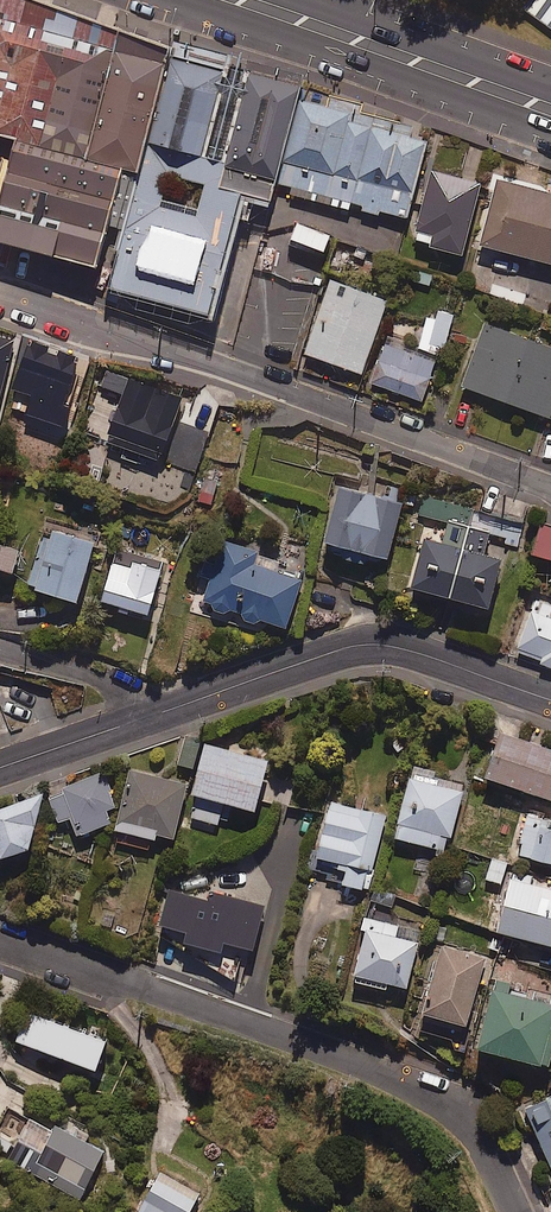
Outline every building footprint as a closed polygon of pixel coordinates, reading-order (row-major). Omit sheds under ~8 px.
[(13,243),(90,264),(118,166),(133,170),(170,38),(36,0),(0,0),(0,132),(16,136),(0,193),(0,263),(7,265),(13,243)] [(521,8),(550,28),(550,0),(526,0),(521,8)] [(246,69),(242,85),(222,80),(226,67),(172,53),(139,176),(134,175),(105,283),(205,310),(237,190),(267,198),(298,83),(246,69)] [(274,178),(291,183),(289,192),(349,209),(352,200),(403,214),(426,132),(355,112),(298,95),(274,178)] [(478,182),(429,169),(411,239),(460,252),(478,182)] [(497,176),(477,240),(550,263),(550,193),(497,176)] [(385,296),(328,278),(305,353),(361,371),(385,296)] [(416,346),(437,354),(451,314),(431,306),(416,346)] [(485,321),(460,383),(549,418),(550,413),(550,347),(485,321)] [(437,354),(416,346),(386,335),(370,381),(421,400),(437,354)] [(0,338),(0,383),(13,342),(0,338)] [(75,354),(24,338),(10,387),(29,393),(23,410),(67,423),(78,387),(66,384),(75,354)] [(180,394),(104,370),(99,387),(119,393),(104,440),(160,458),(180,394)] [(0,477),(0,505),(7,507),(14,481),(0,477)] [(383,558),(402,499),(340,479),(321,538),(348,547),(345,557),(365,563),(368,554),(383,558)] [(523,524),(435,499),(430,516),(447,521),(442,539),(422,533),(408,583),(486,605),(500,557),(482,552),(487,536),(518,545),(523,524)] [(542,521),(532,552),(550,558),(550,524),(542,521)] [(92,546),(45,530),(26,584),(73,600),(92,546)] [(259,550),(220,538),(201,598),(284,624),(299,574),(255,561),(259,550)] [(0,543),(0,568),(10,571),(17,548),(0,543)] [(161,561),(115,548),(100,600),(146,613),(161,561)] [(536,600),(516,653),(550,666),(550,605),(536,600)] [(496,732),(482,776),(550,797),(550,749),(496,732)] [(199,738),(185,734),(177,762),(191,766),(199,738)] [(266,760),(205,741),(190,790),(198,793),(191,816),(215,823),(222,800),(251,809),(266,760)] [(434,771),(412,764),(392,835),(439,848),(457,783),(433,776),(434,771)] [(186,784),(130,768),(110,838),(145,848),(150,831),(170,837),(186,784)] [(115,803),(98,771),(46,797),(58,821),(67,816),(77,835),(108,819),(103,809),(115,803)] [(27,843),(38,792),(0,806),(0,852),(27,843)] [(385,815),(328,799),(310,868),(321,871),(324,861),(345,867),(342,882),(366,889),(385,815)] [(529,807),(516,852),(550,862),(550,813),(529,807)] [(506,862),(490,858),(485,878),(501,882),(506,862)] [(512,869),(493,927),(550,946),(550,888),(531,882),(533,876),(512,869)] [(367,916),(348,984),(377,992),(380,979),(404,986),(417,942),(394,935),(397,925),(367,916)] [(485,957),(440,943),(418,1012),(463,1026),(485,957)] [(493,978),(474,1045),(547,1065),(550,1049),(550,1003),(506,990),(509,982),(493,978)] [(522,1106),(550,1171),(550,1093),(522,1106)] [(58,1121),(34,1167),(47,1174),(46,1177),(83,1197),(109,1146),(58,1121)] [(159,1172),(137,1211),(187,1211),(197,1193),(159,1172)]
